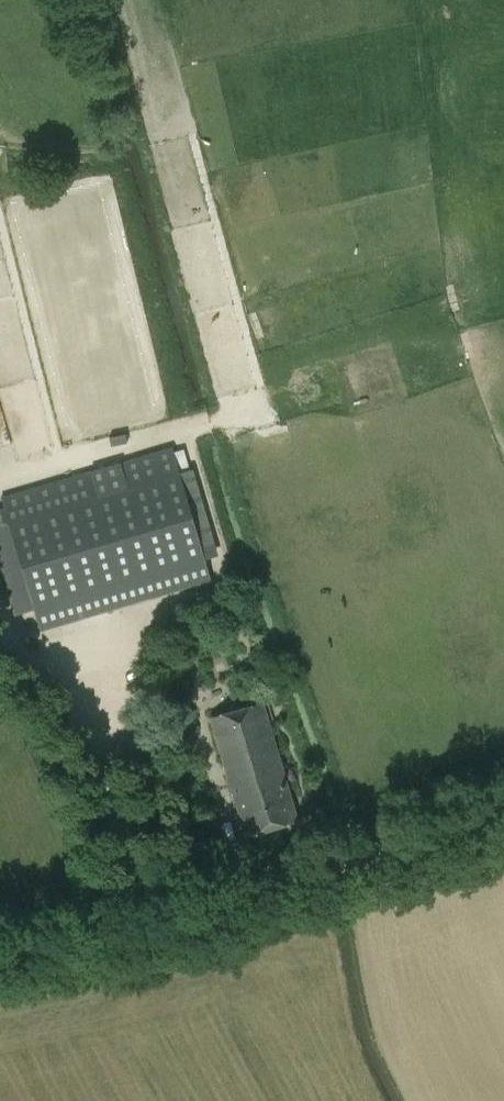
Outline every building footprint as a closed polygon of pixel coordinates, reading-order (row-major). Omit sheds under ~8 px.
[(9,436),(0,408),(0,439),(9,436)] [(204,556),(216,552),(192,468),(180,472),(172,445),(0,496),(8,523),(0,525),(0,558),(16,612),(32,607),(39,631),(211,580),(204,556)] [(234,602),(228,582),(195,592),(201,612),(234,602)] [(211,716),(245,833),(297,818),(263,701),(211,716)]
